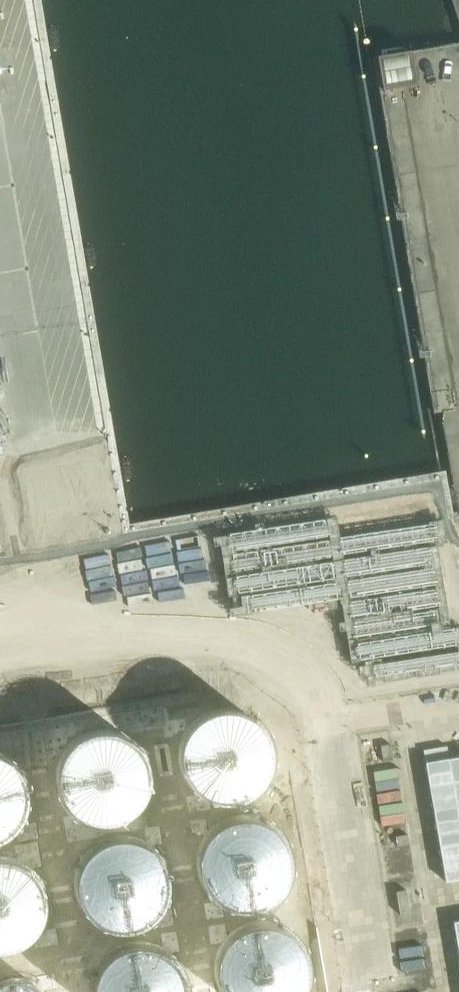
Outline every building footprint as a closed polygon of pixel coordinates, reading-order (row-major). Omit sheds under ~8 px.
[(412,51),(378,57),(384,91),(418,85),(412,51)] [(187,789),(197,798),(209,803),(223,804),(236,801),(247,794),(256,784),(261,772),(262,759),(259,746),(253,734),(243,726),(230,720),(217,719),(204,722),(193,729),(184,739),(178,751),(177,764),(180,777),(187,789)] [(63,799),(73,808),(86,813),(99,814),(112,811),(124,804),(132,794),(138,782),(139,769),(136,756),(129,744),(119,736),(107,730),(94,729),(80,732),(69,739),(60,749),(55,761),(54,774),(57,787),(63,799)] [(384,761),(393,760),(391,745),(382,746),(384,761)] [(424,751),(447,881),(458,879),(458,757),(449,759),(447,747),(424,751)] [(1,841),(12,835),(21,824),(26,812),(28,799),(25,786),(18,775),(8,766),(0,762),(0,841),(1,841)] [(211,890),(221,899),(234,904),(247,905),(260,902),(271,896),(280,886),(286,873),(287,860),(284,847),(277,836),(267,827),(255,822),(241,820),(228,823),(217,830),(208,840),(203,852),(202,866),(205,879),(211,890)] [(94,915),(104,924),(116,929),(129,930),(142,927),(154,920),(162,910),(168,898),(169,885),(166,872),(159,861),(149,852),(137,846),(124,845),(111,848),(99,855),(90,865),(85,877),(84,890),(87,903),(94,915)] [(0,948),(13,945),(25,939),(34,929),(39,916),(40,903),(37,890),(30,879),(20,870),(8,865),(0,864),(0,948)] [(402,916),(412,914),(408,891),(398,893),(402,916)] [(302,981),(303,968),(300,955),(293,943),(283,935),(271,929),(258,928),(245,931),(233,938),(224,948),(219,960),(218,973),(221,986),(224,991),(297,991),(302,981)] [(183,981),(176,970),(166,961),(154,956),(141,955),(128,957),(116,964),(107,974),(102,987),(102,991),(185,991),(183,981)] [(25,987),(14,983),(3,983),(0,984),(0,991),(30,991),(25,987)]
